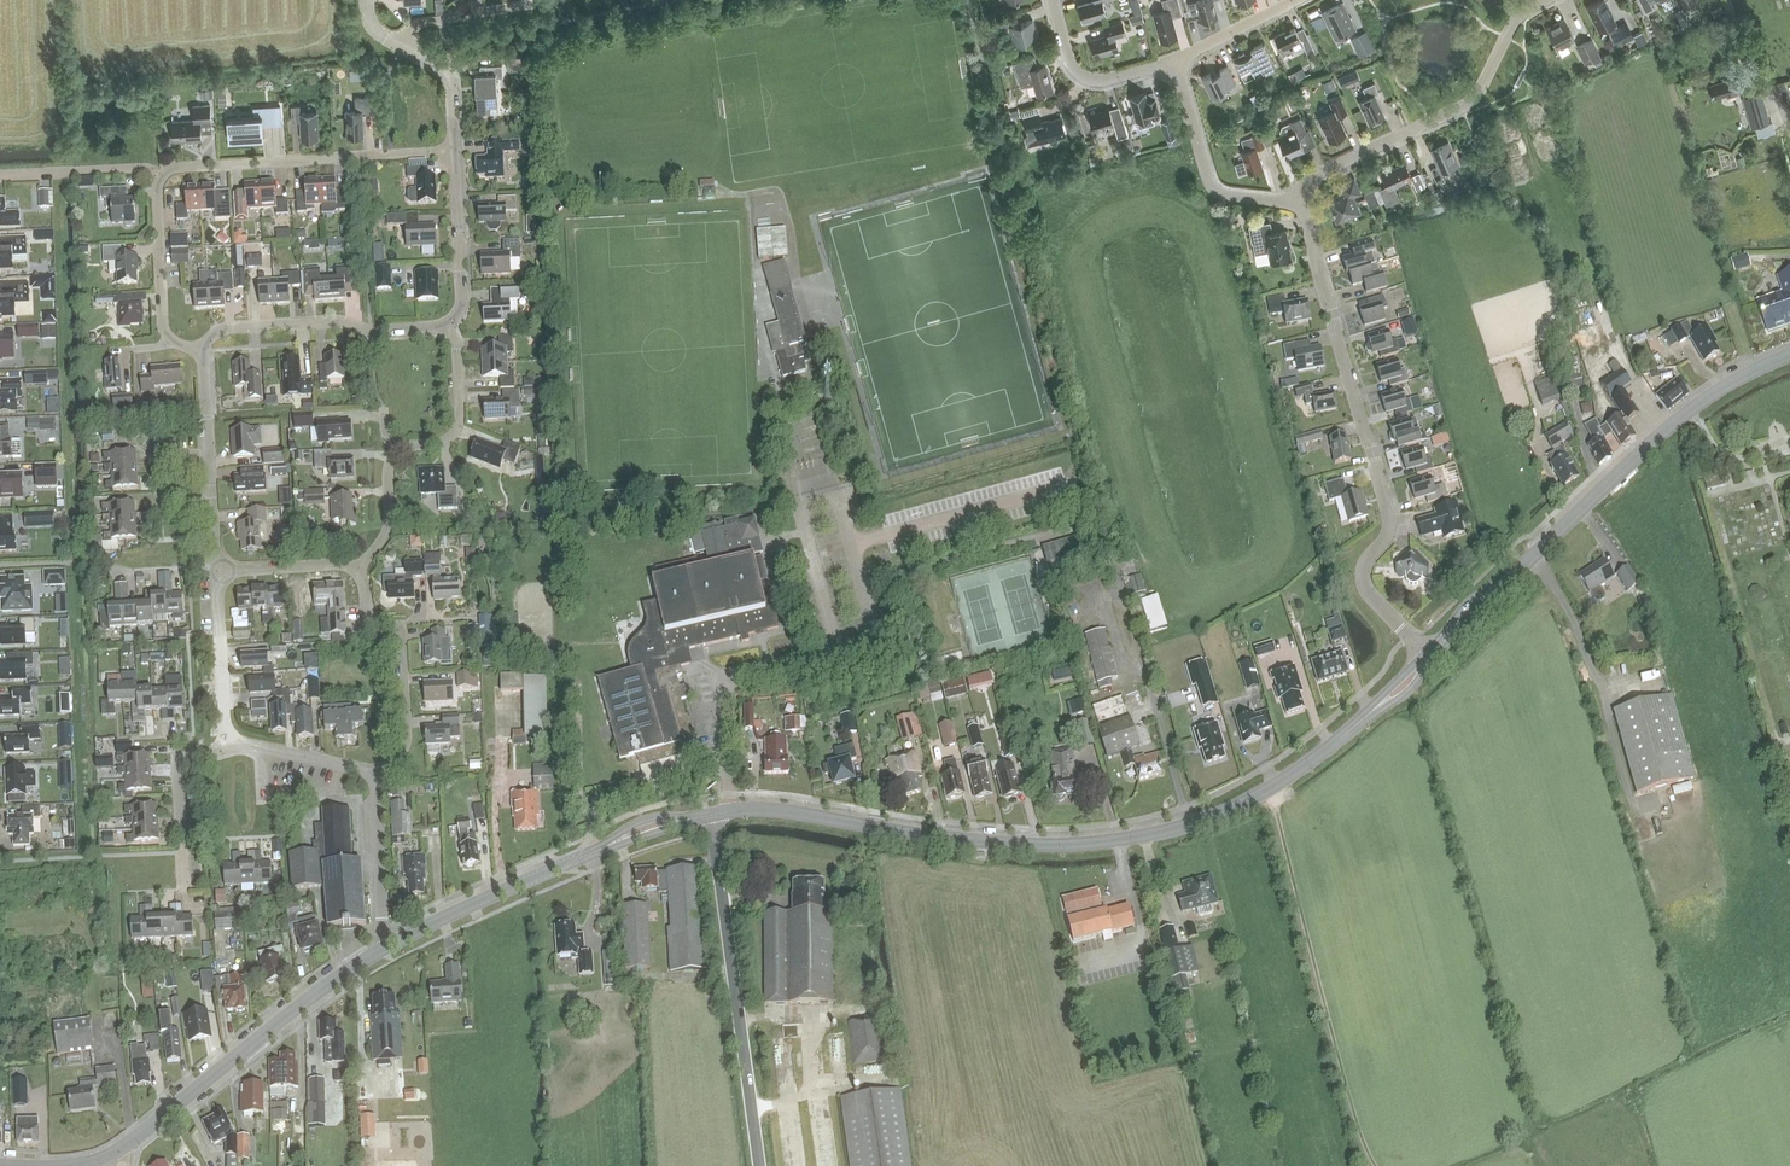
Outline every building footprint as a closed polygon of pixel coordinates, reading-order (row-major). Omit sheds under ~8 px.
[(1093,1),(1078,6),(1082,22),(1105,15),(1101,2),(1107,0),(1093,0),(1093,1)] [(1181,16),(1177,0),(1163,0),(1161,0),(1164,11),(1153,15),(1161,43),(1177,38),(1171,19),(1181,16)] [(1214,0),(1201,0),(1196,1),(1199,13),(1194,14),(1197,24),(1216,18),(1211,1),(1214,0)] [(1633,37),(1626,23),(1617,27),(1603,0),(1601,0),(1587,8),(1599,32),(1608,28),(1617,45),(1633,37)] [(1653,9),(1650,4),(1657,0),(1639,0),(1645,13),(1653,9)] [(1696,0),(1679,0),(1684,8),(1696,2),(1696,0)] [(1335,39),(1354,29),(1342,3),(1322,13),(1335,39)] [(1142,14),(1132,17),(1129,17),(1132,26),(1144,22),(1142,14)] [(1321,17),(1317,19),(1322,28),(1326,26),(1321,17)] [(1025,40),(1037,37),(1032,20),(1019,24),(1014,18),(998,22),(1000,30),(1009,27),(1014,46),(1026,43),(1025,40)] [(1687,19),(1675,24),(1678,31),(1690,25),(1687,19)] [(1556,48),(1574,39),(1570,31),(1569,31),(1564,20),(1547,29),(1552,39),(1552,40),(1556,48)] [(1107,36),(1090,41),(1095,57),(1118,50),(1114,37),(1125,34),(1121,23),(1105,27),(1107,36)] [(1285,32),(1274,37),(1283,55),(1302,45),(1308,57),(1315,54),(1304,31),(1297,34),(1294,28),(1285,33),(1285,32)] [(1647,41),(1642,31),(1633,36),(1638,46),(1647,41)] [(1365,32),(1356,36),(1365,54),(1374,50),(1365,32)] [(1603,63),(1591,39),(1575,47),(1584,64),(1591,60),(1595,67),(1603,63)] [(1274,68),(1262,43),(1253,48),(1255,50),(1245,55),(1244,53),(1232,58),(1241,75),(1251,70),(1252,72),(1260,69),(1263,74),(1274,68)] [(522,69),(521,57),(507,58),(507,70),(522,69)] [(1034,57),(1013,63),(1020,88),(1033,84),(1036,96),(1053,91),(1045,66),(1037,68),(1034,57)] [(493,93),(496,93),(496,78),(502,78),(502,65),(479,66),(480,74),(474,75),(475,94),(478,94),(479,112),(489,112),(489,103),(494,103),(493,93)] [(1218,96),(1225,93),(1224,90),(1235,84),(1226,66),(1219,70),(1220,72),(1216,74),(1214,71),(1210,74),(1201,78),(1210,96),(1211,96),(1218,96)] [(1289,74),(1292,81),(1305,75),(1302,68),(1289,74)] [(1357,70),(1338,76),(1341,86),(1360,80),(1357,70)] [(1743,72),(1721,79),(1722,81),(1708,85),(1712,98),(1726,94),(1726,97),(1748,90),(1743,72)] [(1366,98),(1359,102),(1369,124),(1384,117),(1374,95),(1379,93),(1374,83),(1362,89),(1366,98)] [(173,96),(169,88),(163,92),(167,99),(173,96)] [(213,99),(213,90),(200,90),(201,99),(213,99)] [(1770,123),(1761,93),(1742,98),(1751,129),(1770,123)] [(1145,94),(1130,98),(1134,113),(1130,114),(1133,122),(1137,121),(1139,128),(1153,124),(1152,121),(1161,118),(1155,99),(1147,102),(1145,94)] [(355,112),(345,112),(347,137),(363,136),(362,115),(371,114),(370,97),(354,98),(355,112)] [(1298,106),(1293,97),(1287,100),(1291,109),(1298,106)] [(1333,112),(1318,119),(1328,142),(1346,134),(1338,117),(1347,113),(1340,98),(1329,103),(1333,112)] [(193,121),(171,122),(172,142),(188,141),(188,142),(201,141),(200,123),(210,122),(209,105),(193,106),(193,121)] [(301,140),(318,139),(317,113),(300,114),(299,106),(290,107),(291,122),(300,122),(301,140)] [(254,118),(227,119),(229,142),(262,140),(262,126),(281,124),(280,107),(253,109),(254,118)] [(1096,109),(1087,111),(1092,131),(1113,124),(1117,139),(1128,136),(1125,127),(1122,117),(1112,120),(1109,110),(1098,113),(1096,109)] [(1020,118),(1018,110),(1009,112),(1011,120),(1020,118)] [(1274,125),(1278,115),(1268,112),(1264,121),(1274,125)] [(1027,146),(1065,135),(1060,118),(1041,123),(1039,115),(1022,119),(1027,136),(1024,137),(1027,146)] [(1300,119),(1282,127),(1280,133),(1281,135),(1277,137),(1282,148),(1285,147),(1290,158),(1304,151),(1297,136),(1306,132),(1300,119)] [(1175,136),(1170,120),(1161,123),(1166,139),(1175,136)] [(1258,128),(1259,132),(1251,135),(1251,136),(1240,140),(1244,151),(1241,152),(1248,174),(1262,170),(1256,149),(1271,144),(1263,126),(1258,128)] [(1475,145),(1480,143),(1477,135),(1471,137),(1475,145)] [(1131,145),(1128,137),(1122,138),(1125,147),(1131,145)] [(486,142),(487,159),(476,160),(477,177),(486,176),(486,179),(503,178),(502,153),(520,153),(520,141),(486,142)] [(1441,172),(1457,165),(1447,143),(1431,150),(1438,167),(1430,170),(1437,185),(1445,181),(1441,172)] [(1469,161),(1466,154),(1458,157),(1462,164),(1469,161)] [(1419,173),(1410,177),(1404,163),(1390,170),(1390,169),(1380,173),(1386,187),(1379,190),(1386,206),(1399,200),(1394,187),(1411,179),(1417,191),(1425,187),(1419,173)] [(411,204),(418,203),(418,204),(436,203),(435,177),(428,177),(428,167),(407,168),(407,178),(417,178),(417,189),(410,189),(408,191),(408,201),(411,204)] [(315,210),(314,206),(321,205),(320,179),(305,180),(306,198),(296,198),(297,213),(307,212),(307,210),(315,210)] [(320,179),(321,205),(322,205),(322,214),(334,214),(336,211),(345,210),(344,196),(336,196),(334,179),(320,179)] [(379,193),(378,180),(369,181),(370,194),(379,193)] [(1351,196),(1359,193),(1353,180),(1340,186),(1344,194),(1332,199),(1330,206),(1337,222),(1358,212),(1351,196)] [(276,215),(288,214),(287,200),(275,201),(274,182),(259,183),(261,209),(276,208),(276,215)] [(245,184),(246,205),(235,206),(236,219),(247,218),(246,210),(261,209),(259,183),(245,184)] [(230,203),(215,204),(214,186),(199,187),(201,211),(214,210),(215,219),(231,218),(230,203)] [(201,211),(199,187),(185,187),(186,205),(176,205),(176,221),(187,220),(187,212),(201,211)] [(133,224),(133,222),(135,222),(134,213),(135,213),(134,201),(125,201),(125,197),(115,198),(115,188),(99,189),(100,199),(105,198),(106,209),(111,209),(112,223),(123,223),(123,225),(125,227),(131,226),(133,224)] [(1443,196),(1440,188),(1432,192),(1437,203),(1443,200),(1441,197),(1443,196)] [(1379,204),(1373,189),(1364,193),(1370,208),(1379,204)] [(39,208),(49,208),(49,191),(38,191),(39,208)] [(501,225),(501,222),(506,221),(505,212),(516,211),(516,197),(498,198),(498,205),(478,206),(479,223),(485,222),(485,226),(487,230),(490,232),(497,231),(500,229),(501,225)] [(20,228),(20,213),(6,213),(5,200),(4,200),(2,198),(0,198),(0,228),(20,228)] [(406,215),(386,215),(387,225),(407,225),(406,215)] [(1254,255),(1268,252),(1270,263),(1291,259),(1286,230),(1271,233),(1269,223),(1249,227),(1254,255)] [(350,235),(349,226),(341,226),(341,236),(350,235)] [(406,227),(407,247),(435,245),(435,226),(406,227)] [(755,231),(758,260),(787,257),(784,228),(755,231)] [(235,243),(246,241),(245,229),(234,230),(235,243)] [(277,239),(291,238),(290,229),(276,230),(277,239)] [(53,230),(34,230),(35,242),(53,241),(53,230)] [(305,239),(305,231),(294,232),(294,239),(305,239)] [(229,239),(222,233),(217,238),(224,245),(229,239)] [(188,248),(188,234),(171,234),(171,248),(188,248)] [(13,271),(12,257),(26,257),(26,238),(0,239),(0,271),(13,271)] [(519,240),(502,240),(503,254),(480,255),(481,275),(510,273),(509,259),(521,259),(519,240)] [(1346,273),(1349,273),(1348,272),(1367,267),(1369,266),(1377,264),(1375,264),(1371,251),(1374,250),(1371,241),(1350,247),(1353,256),(1342,259),(1346,273)] [(88,245),(79,245),(79,253),(88,253),(88,245)] [(117,284),(136,283),(136,266),(137,266),(137,256),(121,257),(121,246),(102,247),(103,263),(116,262),(117,284)] [(189,264),(189,250),(171,251),(171,264),(189,264)] [(262,267),(261,254),(247,255),(248,268),(262,267)] [(1751,267),(1747,254),(1730,259),(1734,272),(1751,267)] [(762,268),(769,293),(785,349),(774,352),(781,376),(805,369),(803,362),(809,360),(804,344),(806,344),(783,262),(762,268)] [(1386,287),(1383,275),(1380,275),(1377,264),(1369,266),(1367,267),(1348,272),(1349,273),(1352,286),(1364,283),(1366,293),(1386,287)] [(392,289),(390,266),(375,267),(376,290),(392,289)] [(353,294),(352,282),(351,267),(336,268),(337,278),(328,278),(330,300),(345,299),(344,295),(353,294)] [(305,298),(315,297),(315,301),(330,300),(328,278),(320,279),(319,269),(303,270),(305,298)] [(246,288),(245,270),(235,271),(236,289),(246,288)] [(208,272),(209,284),(208,284),(209,307),(224,307),(223,288),(233,288),(232,273),(216,274),(216,272),(208,272)] [(273,280),(274,304),(289,303),(288,287),(300,286),(299,272),(281,274),(282,280),(273,280)] [(418,300),(437,300),(436,283),(437,283),(437,272),(416,273),(418,300)] [(274,304),(273,280),(265,281),(264,274),(258,274),(260,305),(274,304)] [(41,276),(41,288),(41,293),(55,293),(55,276),(41,276)] [(1779,281),(1784,297),(1759,305),(1768,332),(1789,324),(1789,278),(1779,281)] [(209,307),(208,284),(194,285),(195,308),(209,307)] [(2,321),(2,318),(15,317),(14,304),(28,304),(28,285),(0,286),(0,321),(2,321)] [(530,299),(530,285),(522,286),(522,299),(530,299)] [(519,286),(501,287),(501,300),(491,300),(492,305),(483,306),(484,323),(511,321),(509,300),(519,300),(519,286)] [(119,327),(130,327),(130,325),(143,324),(141,302),(136,302),(135,295),(122,296),(113,297),(114,305),(119,304),(119,317),(118,317),(119,327)] [(1286,324),(1310,320),(1307,301),(1285,304),(1284,295),(1267,298),(1270,316),(1284,313),(1286,324)] [(1381,310),(1387,308),(1383,296),(1367,301),(1369,308),(1360,310),(1364,326),(1384,320),(1381,310)] [(106,305),(105,297),(95,297),(96,305),(106,305)] [(1591,307),(1576,312),(1580,325),(1595,320),(1591,307)] [(1410,316),(1408,309),(1397,313),(1398,319),(1410,316)] [(1723,318),(1720,310),(1715,312),(1717,320),(1723,318)] [(1418,333),(1414,319),(1401,323),(1405,337),(1418,333)] [(1584,348),(1606,339),(1599,322),(1577,331),(1584,348)] [(1703,362),(1719,353),(1711,339),(1713,338),(1707,327),(1694,334),(1687,322),(1671,330),(1678,344),(1690,337),(1703,362)] [(39,338),(38,325),(18,326),(18,338),(39,338)] [(54,326),(43,326),(43,338),(54,337),(54,326)] [(1367,338),(1369,345),(1368,345),(1366,348),(1367,351),(1370,353),(1372,352),(1372,353),(1378,351),(1380,358),(1399,352),(1396,340),(1390,341),(1388,332),(1367,338)] [(0,361),(0,358),(13,358),(12,335),(0,335),(0,362),(0,361)] [(482,363),(507,362),(507,354),(513,354),(512,336),(498,337),(499,349),(482,349),(482,363)] [(1298,370),(1323,366),(1320,348),(1299,351),(1298,343),(1283,346),(1286,361),(1296,359),(1298,370)] [(1595,349),(1582,356),(1588,369),(1592,367),(1588,359),(1597,354),(1595,349)] [(1578,351),(1568,354),(1569,359),(1572,358),(1574,365),(1580,363),(1578,356),(1580,356),(1578,351)] [(320,383),(328,382),(328,379),(343,378),(342,356),(326,357),(326,365),(319,365),(320,383)] [(285,397),(294,396),(311,395),(310,379),(300,380),(299,359),(282,360),(285,397)] [(1390,387),(1408,382),(1404,369),(1399,371),(1396,361),(1376,367),(1380,382),(1388,380),(1390,387)] [(1628,422),(1626,422),(1626,421),(1639,413),(1624,390),(1632,385),(1622,370),(1616,361),(1609,365),(1615,375),(1601,384),(1610,397),(1609,397),(1610,399),(1610,398),(1621,415),(1600,428),(1597,430),(1603,439),(1612,433),(1620,446),(1622,445),(1624,446),(1628,443),(1628,441),(1636,436),(1630,427),(1630,426),(1628,422)] [(106,390),(121,389),(120,366),(118,366),(118,362),(105,363),(106,367),(104,368),(106,390)] [(507,362),(482,363),(483,377),(500,377),(500,389),(514,388),(513,371),(507,371),(507,362)] [(260,373),(250,374),(250,363),(233,364),(234,388),(243,387),(244,400),(262,398),(260,373)] [(181,385),(179,365),(151,368),(152,376),(140,377),(141,392),(154,391),(154,387),(181,385)] [(1578,367),(1567,371),(1569,377),(1565,378),(1569,391),(1584,386),(1578,367)] [(47,384),(47,371),(34,372),(35,385),(47,384)] [(1648,387),(1662,381),(1659,374),(1645,380),(1648,387)] [(1281,380),(1282,388),(1300,385),(1298,377),(1281,380)] [(1560,401),(1551,377),(1534,383),(1542,407),(1560,401)] [(1688,395),(1676,380),(1656,397),(1668,411),(1688,395)] [(0,390),(0,411),(17,411),(16,398),(21,397),(21,381),(1,381),(2,390),(0,390)] [(1306,404),(1313,403),(1315,413),(1336,409),(1333,393),(1312,396),(1310,384),(1294,387),(1296,396),(1304,395),(1306,404)] [(547,396),(546,386),(541,386),(534,387),(535,387),(522,388),(522,397),(540,396),(540,397),(547,396)] [(484,401),(484,420),(510,419),(509,409),(519,409),(519,391),(502,392),(503,400),(484,401)] [(1396,417),(1413,412),(1409,399),(1404,401),(1401,391),(1381,397),(1385,412),(1394,410),(1396,417)] [(133,411),(132,395),(112,396),(113,412),(133,411)] [(1420,395),(1410,398),(1413,411),(1423,408),(1420,395)] [(361,407),(361,397),(352,398),(353,408),(361,407)] [(1602,417),(1613,413),(1609,400),(1598,403),(1602,417)] [(313,401),(303,402),(303,412),(314,411),(313,401)] [(136,415),(150,414),(150,403),(135,404),(136,415)] [(1440,413),(1438,405),(1431,407),(1434,415),(1440,413)] [(106,418),(105,408),(87,409),(87,419),(106,418)] [(313,427),(312,413),(294,414),(295,428),(313,427)] [(61,416),(27,417),(28,431),(62,430),(61,416)] [(1389,426),(1391,433),(1390,434),(1389,436),(1390,440),(1392,441),(1394,441),(1395,441),(1397,448),(1426,440),(1424,433),(1419,434),(1415,419),(1389,426)] [(1597,430),(1600,428),(1595,419),(1585,426),(1594,442),(1588,445),(1599,465),(1611,458),(1609,454),(1611,453),(1603,439),(1597,430)] [(350,422),(335,423),(334,421),(317,422),(318,444),(329,444),(329,440),(351,439),(350,422)] [(1563,486),(1578,477),(1566,455),(1561,447),(1561,448),(1559,444),(1572,437),(1565,424),(1545,436),(1552,448),(1554,451),(1547,456),(1552,464),(1551,465),(1552,468),(1551,471),(1554,471),(1563,486)] [(9,440),(8,426),(0,426),(0,458),(12,458),(11,440),(9,440)] [(259,429),(251,429),(232,431),(234,458),(253,456),(252,445),(260,444),(259,429)] [(1320,431),(1302,436),(1295,438),(1297,446),(1323,439),(1320,431)] [(113,441),(112,432),(101,433),(102,442),(113,441)] [(1449,443),(1447,434),(1431,438),(1433,448),(1449,443)] [(1335,463),(1350,461),(1345,435),(1330,438),(1335,463)] [(514,465),(521,447),(505,441),(502,450),(477,440),(470,458),(499,469),(503,461),(514,465)] [(1416,474),(1433,469),(1430,457),(1424,458),(1421,449),(1401,454),(1406,470),(1414,467),(1416,474)] [(284,464),(284,450),(263,450),(263,464),(284,464)] [(111,459),(111,464),(111,465),(136,463),(136,451),(110,453),(103,453),(103,460),(111,459)] [(314,451),(314,469),(329,468),(329,479),(345,478),(345,477),(353,476),(353,459),(332,460),(331,451),(314,451)] [(294,462),(303,461),(303,453),(293,453),(294,462)] [(545,489),(543,456),(535,457),(537,490),(545,489)] [(111,471),(112,477),(137,475),(136,463),(111,465),(111,464),(104,465),(104,471),(111,471)] [(64,482),(64,465),(35,465),(36,487),(57,487),(56,482),(64,482)] [(271,474),(290,473),(290,465),(271,467),(271,474)] [(263,467),(245,468),(246,475),(234,476),(236,493),(265,491),(264,474),(263,474),(263,467)] [(429,470),(429,468),(418,469),(418,480),(420,480),(421,494),(437,493),(438,510),(458,509),(457,489),(445,490),(443,469),(429,470)] [(5,475),(0,476),(0,498),(21,498),(21,477),(5,478),(5,475)] [(138,487),(137,475),(112,477),(112,482),(105,482),(105,489),(113,488),(113,489),(138,487)] [(1725,484),(1723,476),(1705,480),(1708,491),(1714,489),(1713,487),(1725,484)] [(1444,484),(1438,486),(1433,487),(1430,478),(1410,484),(1414,499),(1425,496),(1427,503),(1448,497),(1444,484)] [(1349,522),(1367,517),(1360,492),(1348,495),(1343,479),(1324,485),(1329,501),(1342,498),(1349,522)] [(281,504),(292,504),(292,488),(280,488),(281,504)] [(325,505),(324,490),(305,490),(305,506),(325,505)] [(341,521),(341,525),(355,525),(355,512),(352,512),(351,497),(331,497),(332,521),(341,521)] [(109,510),(110,515),(135,514),(134,502),(109,503),(109,504),(102,504),(102,511),(109,510)] [(1441,532),(1443,539),(1464,533),(1461,523),(1463,522),(1457,502),(1435,508),(1436,514),(1417,520),(1421,534),(1422,538),(1441,532)] [(238,536),(241,536),(242,551),(260,550),(259,523),(266,523),(265,509),(248,510),(249,523),(238,524),(238,536)] [(506,524),(506,513),(496,513),(496,524),(506,524)] [(110,522),(110,528),(136,526),(135,514),(110,515),(102,516),(103,522),(110,522)] [(14,551),(17,551),(16,533),(13,533),(12,516),(0,517),(0,552),(14,551)] [(720,522),(701,526),(703,533),(701,533),(701,534),(691,536),(695,554),(705,552),(709,566),(753,554),(763,552),(755,517),(736,521),(737,522),(721,526),(720,522)] [(136,538),(136,526),(110,528),(111,533),(103,533),(104,540),(111,539),(111,540),(118,539),(136,538)] [(94,551),(102,551),(118,550),(118,539),(111,540),(111,539),(104,540),(102,540),(102,536),(94,536),(94,551)] [(1043,547),(1047,563),(1051,574),(1079,566),(1072,539),(1043,547)] [(476,559),(476,548),(466,548),(466,559),(476,559)] [(1427,563),(1417,552),(1414,552),(1410,556),(1406,552),(1403,552),(1397,558),(1396,561),(1401,566),(1396,570),(1396,573),(1400,577),(1404,577),(1405,581),(1409,584),(1413,586),(1417,585),(1421,582),(1422,578),(1427,578),(1427,563)] [(440,575),(439,565),(439,554),(424,555),(425,575),(433,575),(433,580),(434,600),(446,600),(446,598),(460,597),(459,579),(440,580),(440,575)] [(643,783),(681,773),(676,757),(697,751),(693,739),(691,740),(680,699),(688,697),(680,667),(693,664),(689,650),(702,646),(740,637),(742,642),(750,641),(748,634),(778,627),(762,557),(755,559),(753,554),(709,566),(699,568),(696,559),(656,568),(658,578),(653,579),(658,601),(643,605),(647,619),(647,621),(647,623),(647,624),(646,626),(646,627),(645,629),(644,630),(643,632),(637,638),(632,642),(631,644),(630,645),(629,647),(629,649),(628,651),(628,652),(628,654),(628,658),(628,660),(631,669),(597,678),(619,759),(635,754),(643,783)] [(1605,592),(1600,585),(1614,576),(1603,559),(1580,575),(1595,599),(1598,601),(1602,601),(1604,599),(1605,596),(1605,592)] [(385,594),(388,594),(389,599),(414,598),(413,582),(413,577),(422,577),(422,561),(405,562),(405,577),(384,578),(385,594)] [(1639,583),(1628,566),(1617,573),(1628,590),(1639,583)] [(66,586),(65,570),(43,571),(43,586),(66,586)] [(106,579),(106,571),(97,572),(97,579),(106,579)] [(151,595),(151,604),(152,616),(153,623),(167,623),(166,615),(165,590),(164,573),(158,574),(159,590),(159,595),(151,595)] [(181,593),(171,594),(170,573),(164,573),(165,590),(166,615),(172,615),(172,621),(183,620),(181,593)] [(1146,591),(1141,574),(1127,578),(1131,595),(1146,591)] [(23,587),(23,579),(1,580),(1,590),(0,590),(0,601),(2,601),(2,611),(31,610),(30,586),(23,587)] [(343,610),(343,604),(344,603),(342,583),(313,585),(315,605),(328,604),(330,635),(345,634),(344,610),(343,610)] [(99,586),(89,584),(88,592),(98,593),(99,586)] [(121,584),(115,584),(116,606),(99,607),(101,632),(110,631),(109,627),(123,626),(121,584)] [(121,584),(123,626),(138,625),(137,604),(128,605),(127,584),(121,584)] [(281,587),(266,588),(268,620),(274,620),(274,609),(283,608),(281,587)] [(266,588),(252,589),(253,610),(262,609),(263,621),(268,620),(266,588)] [(252,589),(237,590),(238,611),(247,610),(248,622),(254,621),(253,610),(252,589)] [(137,604),(138,625),(153,624),(153,623),(152,616),(151,604),(151,595),(150,592),(145,592),(145,599),(146,604),(137,604)] [(1167,626),(1157,595),(1141,600),(1150,631),(1167,626)] [(1067,625),(1081,621),(1077,604),(1063,607),(1067,625)] [(492,643),(491,615),(479,616),(480,644),(492,643)] [(18,645),(18,635),(28,635),(27,620),(13,620),(13,628),(0,628),(0,645),(18,645)] [(1340,623),(1329,626),(1330,630),(1327,631),(1331,643),(1346,638),(1342,626),(1341,626),(1340,623)] [(478,640),(478,626),(467,626),(468,641),(478,640)] [(250,638),(249,628),(233,629),(233,639),(250,638)] [(186,639),(185,630),(174,631),(175,640),(186,639)] [(441,663),(440,648),(446,648),(445,630),(432,630),(432,640),(423,641),(424,664),(441,663)] [(1098,683),(1117,678),(1105,630),(1085,635),(1098,683)] [(304,642),(303,631),(293,632),(294,642),(304,642)] [(292,642),(291,635),(282,635),(282,643),(292,642)] [(1254,647),(1257,657),(1275,652),(1271,642),(1254,647)] [(287,652),(286,645),(271,645),(271,653),(287,652)] [(132,654),(131,647),(121,647),(121,655),(132,654)] [(534,656),(534,648),(523,648),(523,656),(534,656)] [(1348,673),(1341,652),(1312,662),(1318,682),(1348,673)] [(165,661),(164,653),(150,653),(150,661),(165,661)] [(264,667),(264,673),(274,672),(274,666),(268,666),(267,653),(241,655),(242,668),(264,667)] [(18,654),(18,661),(0,662),(0,680),(26,679),(25,666),(33,666),(32,654),(18,654)] [(60,658),(60,675),(70,675),(70,658),(60,658)] [(1197,684),(1204,707),(1218,703),(1205,659),(1187,665),(1193,685),(1197,684)] [(1252,661),(1240,665),(1247,689),(1260,685),(1252,661)] [(1270,674),(1272,680),(1273,680),(1276,688),(1275,689),(1278,700),(1281,699),(1286,715),(1304,709),(1299,693),(1302,692),(1293,666),(1270,674)] [(1074,668),(1052,671),(1053,679),(1075,676),(1074,668)] [(967,677),(970,688),(994,681),(991,671),(967,677)] [(274,678),(274,672),(264,673),(264,679),(249,680),(250,693),(273,692),(273,698),(290,697),(290,690),(275,691),(275,678),(274,678)] [(477,687),(476,673),(457,673),(457,688),(477,687)] [(525,735),(548,735),(547,676),(525,677),(525,674),(519,674),(519,684),(524,683),(525,735)] [(123,703),(122,682),(121,682),(121,675),(107,676),(108,700),(101,701),(102,715),(115,715),(114,703),(123,703)] [(1636,684),(1651,680),(1649,675),(1635,679),(1636,684)] [(182,677),(165,677),(166,688),(167,709),(167,714),(167,721),(174,720),(173,709),(183,708),(182,677)] [(137,681),(122,682),(123,703),(132,702),(133,722),(139,722),(138,715),(137,702),(138,702),(137,690),(137,681)] [(453,702),(452,681),(424,683),(425,703),(453,702)] [(942,693),(940,686),(928,689),(929,696),(942,693)] [(166,688),(151,689),(153,710),(162,709),(162,721),(167,721),(167,714),(167,709),(166,688)] [(151,689),(137,690),(138,702),(137,702),(138,715),(139,722),(145,722),(144,710),(153,710),(151,689)] [(0,700),(0,716),(21,716),(21,705),(32,704),(32,690),(12,691),(13,699),(0,700)] [(59,714),(72,713),(71,693),(58,693),(59,714)] [(1695,777),(1671,694),(1612,710),(1636,794),(1695,777)] [(1100,726),(1097,727),(1099,733),(1107,758),(1140,747),(1122,695),(1092,705),(1100,726)] [(285,716),(291,716),(290,705),(291,705),(290,697),(273,698),(284,697),(284,705),(271,706),(273,732),(286,731),(285,716)] [(1067,703),(1070,716),(1084,712),(1081,699),(1067,703)] [(266,710),(266,701),(251,701),(252,711),(266,710)] [(291,723),(297,723),(298,738),(312,737),(310,711),(297,712),(297,705),(291,705),(290,705),(291,716),(291,723)] [(336,740),(345,739),(354,739),(354,728),(363,727),(362,709),(351,710),(351,705),(324,706),(324,713),(325,731),(336,730),(336,740)] [(745,729),(754,728),(756,730),(762,730),(761,721),(754,722),(753,705),(744,705),(745,729)] [(1236,719),(1243,744),(1260,739),(1258,729),(1261,728),(1262,730),(1272,727),(1267,712),(1254,716),(1253,714),(1236,719)] [(903,720),(909,740),(922,736),(916,713),(902,717),(903,720)] [(426,745),(427,745),(450,744),(450,739),(459,738),(458,715),(442,716),(443,726),(425,727),(426,745)] [(857,732),(854,716),(841,718),(844,735),(857,732)] [(805,731),(805,717),(784,718),(785,732),(805,731)] [(1095,744),(1088,719),(1074,723),(1081,748),(1095,744)] [(956,744),(951,722),(938,725),(944,747),(956,744)] [(1206,764),(1225,758),(1221,747),(1224,747),(1217,723),(1193,730),(1199,749),(1201,748),(1206,764)] [(58,725),(59,737),(72,736),(71,724),(58,725)] [(1789,735),(1786,724),(1779,726),(1782,737),(1789,735)] [(21,728),(21,737),(5,737),(6,754),(30,753),(29,740),(41,740),(40,728),(21,728)] [(1016,755),(1009,730),(999,733),(1005,758),(1016,755)] [(983,745),(979,731),(970,733),(973,748),(983,745)] [(788,757),(787,739),(785,739),(779,740),(779,735),(771,735),(771,740),(765,740),(766,773),(786,772),(789,772),(788,757)] [(131,752),(130,744),(118,744),(118,753),(131,752)] [(837,763),(823,766),(825,775),(831,773),(834,785),(854,780),(849,760),(856,758),(853,745),(834,750),(837,763)] [(1051,782),(1053,797),(1054,800),(1055,801),(1056,802),(1058,803),(1060,804),(1062,803),(1064,801),(1065,799),(1065,796),(1080,793),(1078,778),(1075,779),(1071,750),(1047,753),(1049,764),(1051,764),(1054,782),(1051,782)] [(1134,766),(1138,779),(1161,773),(1158,765),(1160,764),(1157,754),(1144,758),(1143,755),(1133,758),(1131,751),(1122,754),(1126,768),(1134,766)] [(891,781),(894,781),(895,785),(897,784),(901,797),(921,792),(918,779),(920,778),(914,753),(885,760),(889,774),(891,781)] [(124,762),(125,767),(125,768),(150,766),(149,754),(124,755),(124,756),(117,756),(117,763),(124,762)] [(96,759),(97,768),(113,767),(113,758),(96,759)] [(955,760),(944,763),(947,775),(942,777),(947,798),(949,797),(950,798),(955,797),(956,796),(957,795),(957,793),(963,792),(958,772),(955,760)] [(986,774),(982,760),(967,764),(975,799),(992,795),(986,774)] [(482,770),(482,761),(469,761),(470,771),(482,770)] [(71,762),(59,762),(60,777),(72,776),(71,762)] [(996,769),(998,778),(1003,798),(1005,798),(1006,799),(1011,797),(1012,796),(1020,794),(1012,765),(996,769)] [(151,778),(150,766),(125,768),(125,767),(117,768),(118,774),(125,774),(125,780),(151,778)] [(555,790),(555,767),(534,767),(534,790),(555,790)] [(7,796),(25,795),(25,787),(34,786),(34,774),(24,775),(24,770),(5,771),(5,779),(7,779),(7,796)] [(151,790),(151,778),(125,780),(126,785),(118,785),(119,792),(126,791),(126,792),(151,790)] [(539,816),(538,790),(512,792),(513,818),(515,818),(516,831),(537,830),(536,816),(539,816)] [(405,814),(404,801),(391,802),(393,845),(405,844),(405,837),(412,836),(410,814),(405,814)] [(132,813),(132,818),(158,817),(157,804),(132,806),(124,806),(125,813),(132,813)] [(485,819),(483,804),(473,805),(475,820),(485,819)] [(33,835),(33,819),(40,819),(40,807),(22,808),(22,816),(8,816),(9,835),(13,835),(14,846),(30,846),(29,835),(33,835)] [(322,809),(323,824),(316,825),(317,842),(314,842),(314,851),(290,853),(292,888),(325,886),(328,927),(343,926),(344,929),(344,926),(350,926),(350,928),(351,928),(351,926),(366,924),(361,861),(352,861),(349,808),(322,809)] [(158,829),(158,817),(132,818),(125,818),(125,825),(133,824),(133,830),(158,829)] [(467,866),(467,867),(472,866),(473,865),(480,864),(478,854),(480,852),(479,847),(477,845),(477,843),(476,843),(475,834),(469,835),(468,830),(471,829),(470,821),(465,821),(464,817),(457,818),(461,845),(464,866),(467,866)] [(159,841),(158,829),(133,830),(133,835),(126,835),(126,842),(134,842),(159,841)] [(114,843),(113,832),(103,833),(104,844),(114,843)] [(64,840),(65,850),(75,850),(75,840),(64,840)] [(282,853),(282,840),(273,841),(273,853),(282,853)] [(254,859),(255,884),(271,883),(271,863),(261,863),(260,851),(254,852),(254,859)] [(224,886),(241,885),(240,864),(239,852),(233,853),(233,864),(223,865),(224,886)] [(241,885),(255,884),(254,859),(254,852),(248,852),(249,864),(240,864),(241,885)] [(426,880),(425,872),(426,872),(425,855),(403,857),(404,878),(405,879),(406,881),(408,881),(409,895),(424,894),(423,880),(426,880)] [(671,973),(705,970),(698,868),(667,870),(667,871),(657,872),(656,868),(634,870),(635,884),(645,883),(645,890),(657,889),(658,894),(669,893),(672,928),(668,929),(671,973)] [(1198,914),(1200,916),(1212,913),(1213,910),(1212,905),(1218,903),(1211,876),(1182,883),(1185,894),(1177,896),(1182,912),(1196,909),(1198,914)] [(765,1004),(833,1003),(832,912),(825,912),(825,895),(824,895),(824,882),(794,882),(794,896),(793,896),(793,912),(764,912),(765,1004)] [(1062,899),(1073,941),(1111,932),(1134,926),(1129,906),(1103,912),(1097,890),(1062,899)] [(182,904),(175,905),(177,937),(193,936),(192,915),(182,916),(182,904)] [(651,968),(648,904),(622,905),(625,969),(651,968)] [(177,937),(175,905),(170,905),(170,912),(170,916),(161,917),(162,937),(177,937)] [(146,913),(146,906),(140,906),(140,918),(130,918),(131,939),(148,938),(147,913),(146,913)] [(152,906),(146,906),(146,913),(147,913),(148,938),(162,937),(161,917),(152,917),(152,906)] [(301,913),(299,907),(284,911),(289,931),(300,928),(297,914),(301,913)] [(241,928),(240,908),(217,909),(218,929),(241,928)] [(297,930),(303,952),(304,952),(306,953),(311,952),(312,950),(323,947),(317,925),(316,925),(313,917),(299,921),(301,929),(297,930)] [(578,949),(583,949),(582,935),(575,935),(574,925),(566,925),(565,923),(557,923),(556,926),(555,926),(557,956),(570,955),(570,959),(578,959),(579,976),(592,975),(591,953),(578,954),(578,949)] [(1185,927),(1188,938),(1197,936),(1194,924),(1185,927)] [(1179,947),(1173,926),(1159,930),(1178,1001),(1180,1001),(1180,1003),(1192,999),(1186,977),(1199,973),(1191,944),(1179,947)] [(227,959),(224,931),(215,931),(218,959),(227,959)] [(278,955),(284,953),(282,947),(259,953),(261,962),(266,983),(268,983),(269,984),(274,983),(275,981),(284,978),(278,955)] [(613,976),(612,951),(603,952),(604,976),(613,976)] [(166,956),(166,967),(178,967),(177,955),(166,956)] [(431,1004),(462,1002),(461,981),(459,981),(459,966),(446,967),(447,982),(430,984),(431,1004)] [(214,991),(213,971),(201,971),(202,991),(214,991)] [(246,1010),(244,986),(248,986),(247,975),(223,977),(225,1001),(226,1011),(234,1010),(234,1011),(246,1010)] [(390,1066),(390,1060),(403,1059),(399,1012),(396,1013),(395,995),(373,997),(374,1014),(370,1014),(373,1061),(378,1061),(378,1067),(390,1066)] [(181,1015),(179,998),(171,999),(173,1016),(181,1015)] [(210,1032),(207,1011),(183,1015),(185,1029),(187,1028),(190,1042),(205,1039),(203,1033),(210,1032)] [(173,1031),(171,1012),(158,1013),(160,1033),(164,1032),(167,1061),(182,1059),(179,1031),(173,1031)] [(885,1061),(880,1017),(848,1021),(853,1065),(885,1061)] [(94,1050),(90,1019),(54,1023),(57,1054),(94,1050)] [(336,1022),(319,1022),(320,1041),(324,1041),(325,1064),(327,1064),(342,1063),(345,1063),(344,1033),(336,1034),(336,1022)] [(146,1052),(160,1050),(158,1034),(143,1036),(145,1052),(139,1053),(138,1047),(130,1048),(133,1077),(135,1077),(136,1086),(150,1085),(149,1074),(151,1074),(149,1059),(147,1059),(146,1052)] [(1202,1057),(1201,1050),(1193,1052),(1195,1059),(1202,1057)] [(287,1087),(287,1092),(293,1092),(293,1087),(298,1087),(298,1063),(295,1063),(295,1054),(281,1054),(281,1060),(270,1061),(270,1088),(287,1087)] [(95,1108),(95,1105),(92,1086),(97,1086),(116,1083),(114,1067),(96,1069),(97,1078),(80,1080),(81,1087),(78,1087),(78,1090),(69,1091),(71,1111),(87,1109),(95,1108)] [(325,1103),(325,1078),(309,1078),(309,1103),(325,1103)] [(28,1105),(28,1081),(13,1081),(13,1105),(28,1105)] [(263,1113),(263,1084),(244,1084),(244,1100),(241,1100),(241,1113),(263,1113)] [(901,1089),(840,1097),(849,1165),(911,1165),(901,1089)] [(214,1116),(203,1122),(211,1139),(211,1142),(213,1144),(214,1145),(227,1139),(226,1165),(236,1165),(236,1135),(235,1135),(224,1111),(214,1116)] [(376,1114),(361,1115),(362,1138),(377,1138),(376,1114)] [(17,1119),(17,1123),(17,1143),(39,1143),(38,1123),(38,1118),(17,1119)] [(237,1136),(237,1165),(248,1165),(249,1136),(237,1136)]
